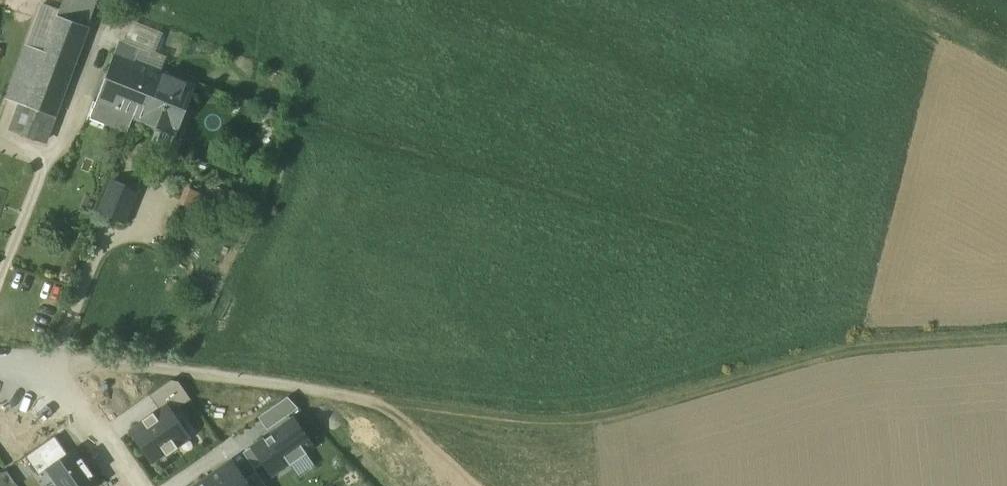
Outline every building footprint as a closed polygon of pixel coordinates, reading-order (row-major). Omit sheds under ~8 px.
[(88,0),(63,0),(58,16),(88,27),(97,3),(88,0)] [(45,51),(25,106),(54,117),(88,27),(58,16),(45,51)] [(45,51),(27,45),(7,100),(25,106),(45,51)] [(130,48),(123,45),(119,54),(126,58),(130,48)] [(126,58),(119,54),(93,117),(126,130),(132,116),(174,133),(194,85),(126,58)] [(54,117),(25,106),(16,128),(46,139),(54,117)] [(136,192),(112,182),(100,212),(124,221),(136,192)] [(149,396),(160,411),(166,407),(171,413),(191,399),(178,381),(170,381),(149,396)] [(287,398),(258,418),(267,430),(298,409),(287,398)] [(131,432),(152,461),(164,453),(166,457),(178,448),(176,445),(187,436),(171,413),(166,407),(160,411),(155,415),(153,412),(141,421),(143,424),(131,432)] [(264,463),(272,474),(288,463),(290,466),(307,454),(305,451),(311,447),(293,420),(254,447),(264,463)] [(45,469),(67,454),(55,437),(26,457),(38,475),(46,470),(45,469)] [(264,463),(254,447),(244,454),(254,470),(264,463)] [(75,449),(67,454),(45,469),(46,470),(57,485),(99,485),(100,485),(75,449)] [(244,480),(231,463),(207,479),(212,485),(248,485),(244,480)] [(0,474),(0,485),(17,485),(7,471),(0,474)] [(244,480),(248,485),(266,485),(256,472),(244,480)]
